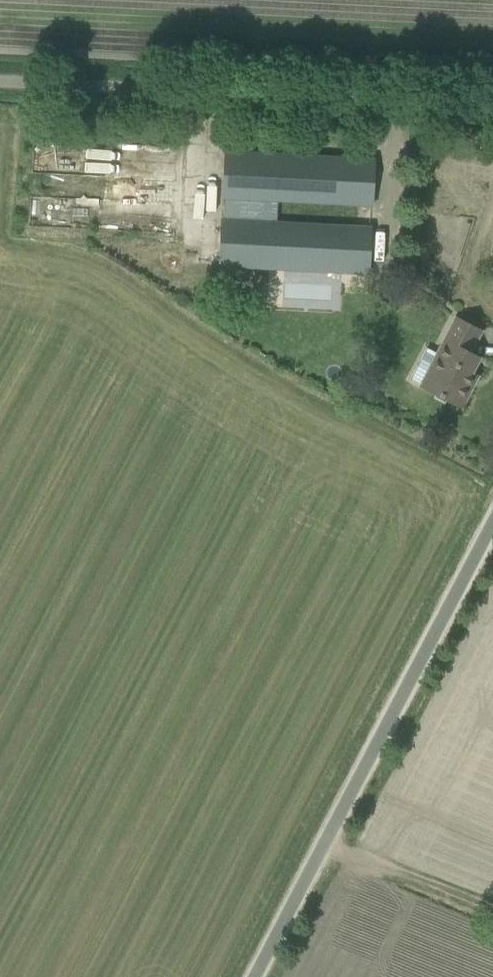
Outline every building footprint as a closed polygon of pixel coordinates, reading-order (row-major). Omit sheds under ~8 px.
[(223,197),(225,197),(224,219),(222,219),(219,265),(369,273),(371,226),(265,221),(266,199),(372,205),(375,159),(225,151),(223,197)] [(427,347),(411,378),(422,384),(421,385),(462,406),(471,388),(478,374),(472,371),(479,358),(470,353),(481,331),(456,318),(438,353),(427,347)]
